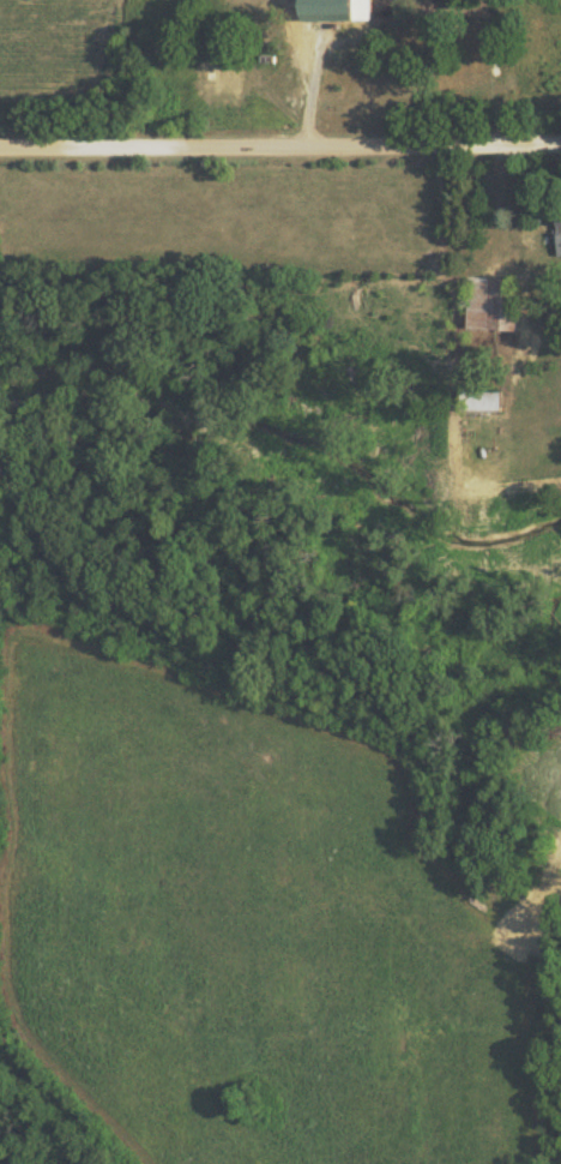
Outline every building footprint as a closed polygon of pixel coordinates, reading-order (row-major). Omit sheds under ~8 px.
[(300,20),(370,18),(370,0),(299,0),(300,20)] [(457,390),(458,411),(498,410),(497,389),(457,390)]
